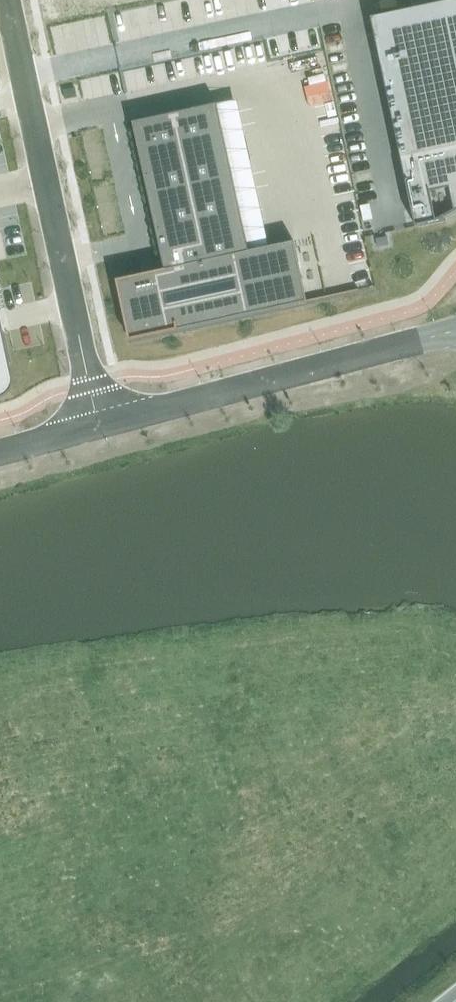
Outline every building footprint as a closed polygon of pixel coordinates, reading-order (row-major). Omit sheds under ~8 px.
[(371,17),(415,226),(444,220),(444,217),(455,210),(455,0),(453,0),(371,17)] [(164,269),(118,279),(131,340),(307,302),(294,241),(248,251),(217,104),(133,122),(164,269)] [(3,393),(7,390),(8,389),(10,385),(11,381),(11,379),(7,364),(10,363),(4,332),(1,333),(0,329),(0,394),(3,393)]
